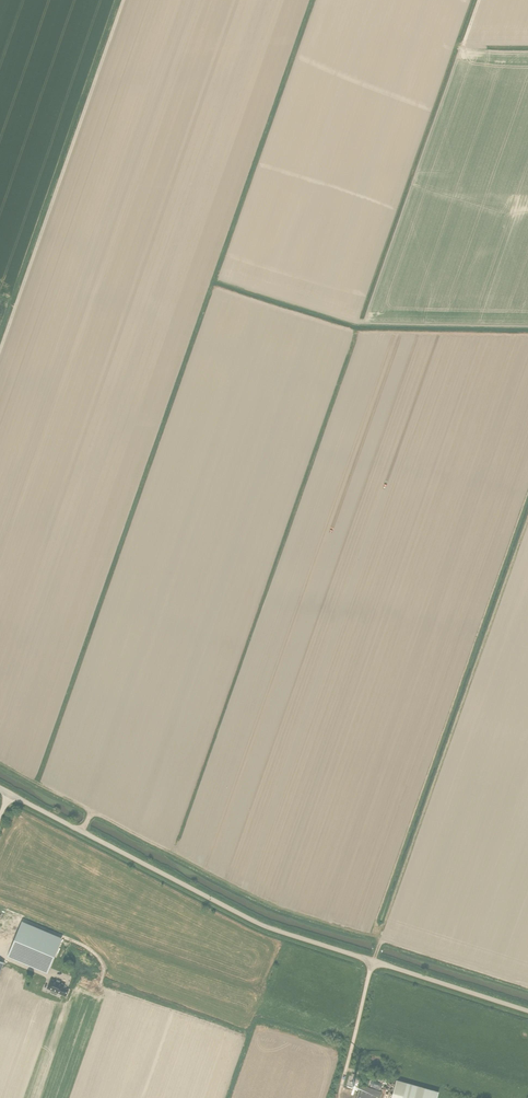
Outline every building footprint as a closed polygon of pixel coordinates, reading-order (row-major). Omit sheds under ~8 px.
[(60,943),(20,926),(7,956),(48,973),(60,943)] [(53,989),(51,993),(56,995),(57,992),(60,993),(60,994),(66,996),(69,989),(63,987),(65,985),(51,979),(48,987),(53,989)] [(439,1091),(396,1079),(391,1097),(437,1097),(439,1091)] [(356,1097),(379,1097),(381,1095),(360,1088),(356,1097)]
